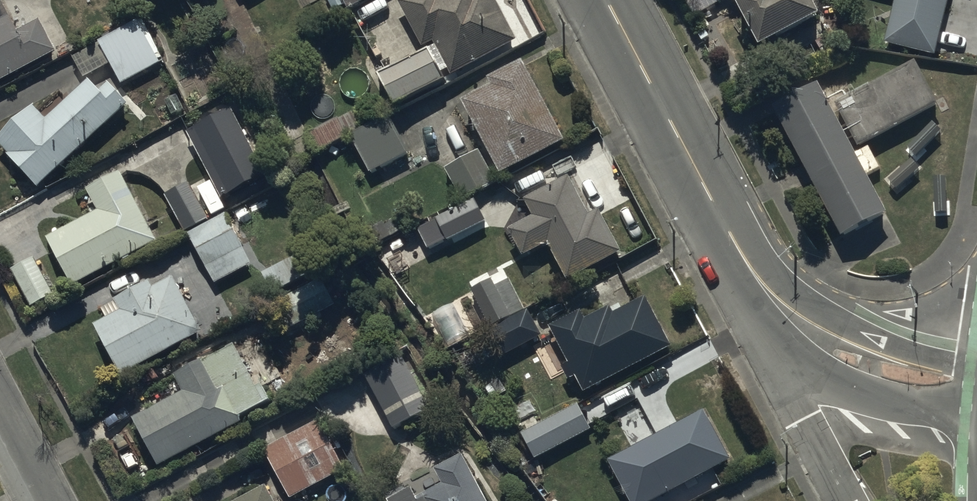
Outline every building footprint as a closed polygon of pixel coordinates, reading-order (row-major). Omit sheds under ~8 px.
[(58,50),(41,20),(21,31),(4,0),(0,0),(0,82),(58,50)] [(497,0),(402,0),(399,1),(423,46),(427,43),(431,49),(382,75),(398,105),(518,41),(497,0)] [(823,12),(816,0),(740,0),(737,2),(764,47),(823,12)] [(951,0),(897,0),(888,41),(940,52),(951,0)] [(144,19),(100,40),(121,85),(166,64),(144,19)] [(567,140),(523,60),(489,76),(493,85),(463,101),(503,175),(567,140)] [(129,102),(111,83),(103,91),(91,78),(50,117),(36,102),(0,136),(0,146),(39,187),(129,102)] [(819,81),(773,105),(842,237),(889,213),(819,81)] [(234,107),(187,132),(223,199),(269,174),(234,107)] [(350,136),(372,175),(413,152),(392,114),(363,129),(351,108),(277,150),(288,171),(350,136)] [(945,134),(935,123),(907,148),(916,159),(945,134)] [(482,149),(446,168),(462,201),(416,224),(429,250),(488,221),(475,195),(498,183),(482,149)] [(75,285),(158,240),(121,172),(87,191),(97,210),(49,237),(75,285)] [(950,174),(934,175),(935,214),(951,214),(950,174)] [(589,213),(571,175),(526,197),(535,217),(510,228),(524,257),(552,244),(568,278),(623,252),(602,207),(589,213)] [(187,235),(213,221),(191,180),(166,194),(187,235)] [(253,263),(226,215),(187,236),(214,284),(253,263)] [(406,233),(399,215),(363,231),(371,249),(406,233)] [(312,250),(263,274),(272,294),(322,269),(312,250)] [(55,296),(36,255),(6,269),(25,310),(55,296)] [(338,306),(324,277),(280,300),(295,329),(338,306)] [(494,280),(473,290),(504,356),(545,336),(531,307),(526,310),(511,277),(496,284),(494,280)] [(122,376),(203,333),(174,278),(156,287),(152,280),(115,299),(121,310),(95,324),(122,376)] [(587,393),(674,346),(646,295),(614,312),(611,306),(587,319),(582,309),(551,326),(570,362),(563,366),(571,381),(578,377),(587,393)] [(135,417),(159,465),(244,422),(241,416),(271,401),(263,384),(259,386),(238,344),(177,375),(185,392),(135,417)] [(405,355),(366,374),(395,430),(433,411),(405,355)] [(592,430),(578,403),(521,432),(535,459),(592,430)] [(705,410),(608,460),(629,500),(654,500),(733,459),(705,410)] [(345,470),(319,420),(264,449),(290,499),(345,470)] [(488,497),(486,498),(464,454),(436,469),(444,485),(425,495),(429,500),(490,500),(488,497)] [(270,484),(238,500),(278,500),(270,484)]
